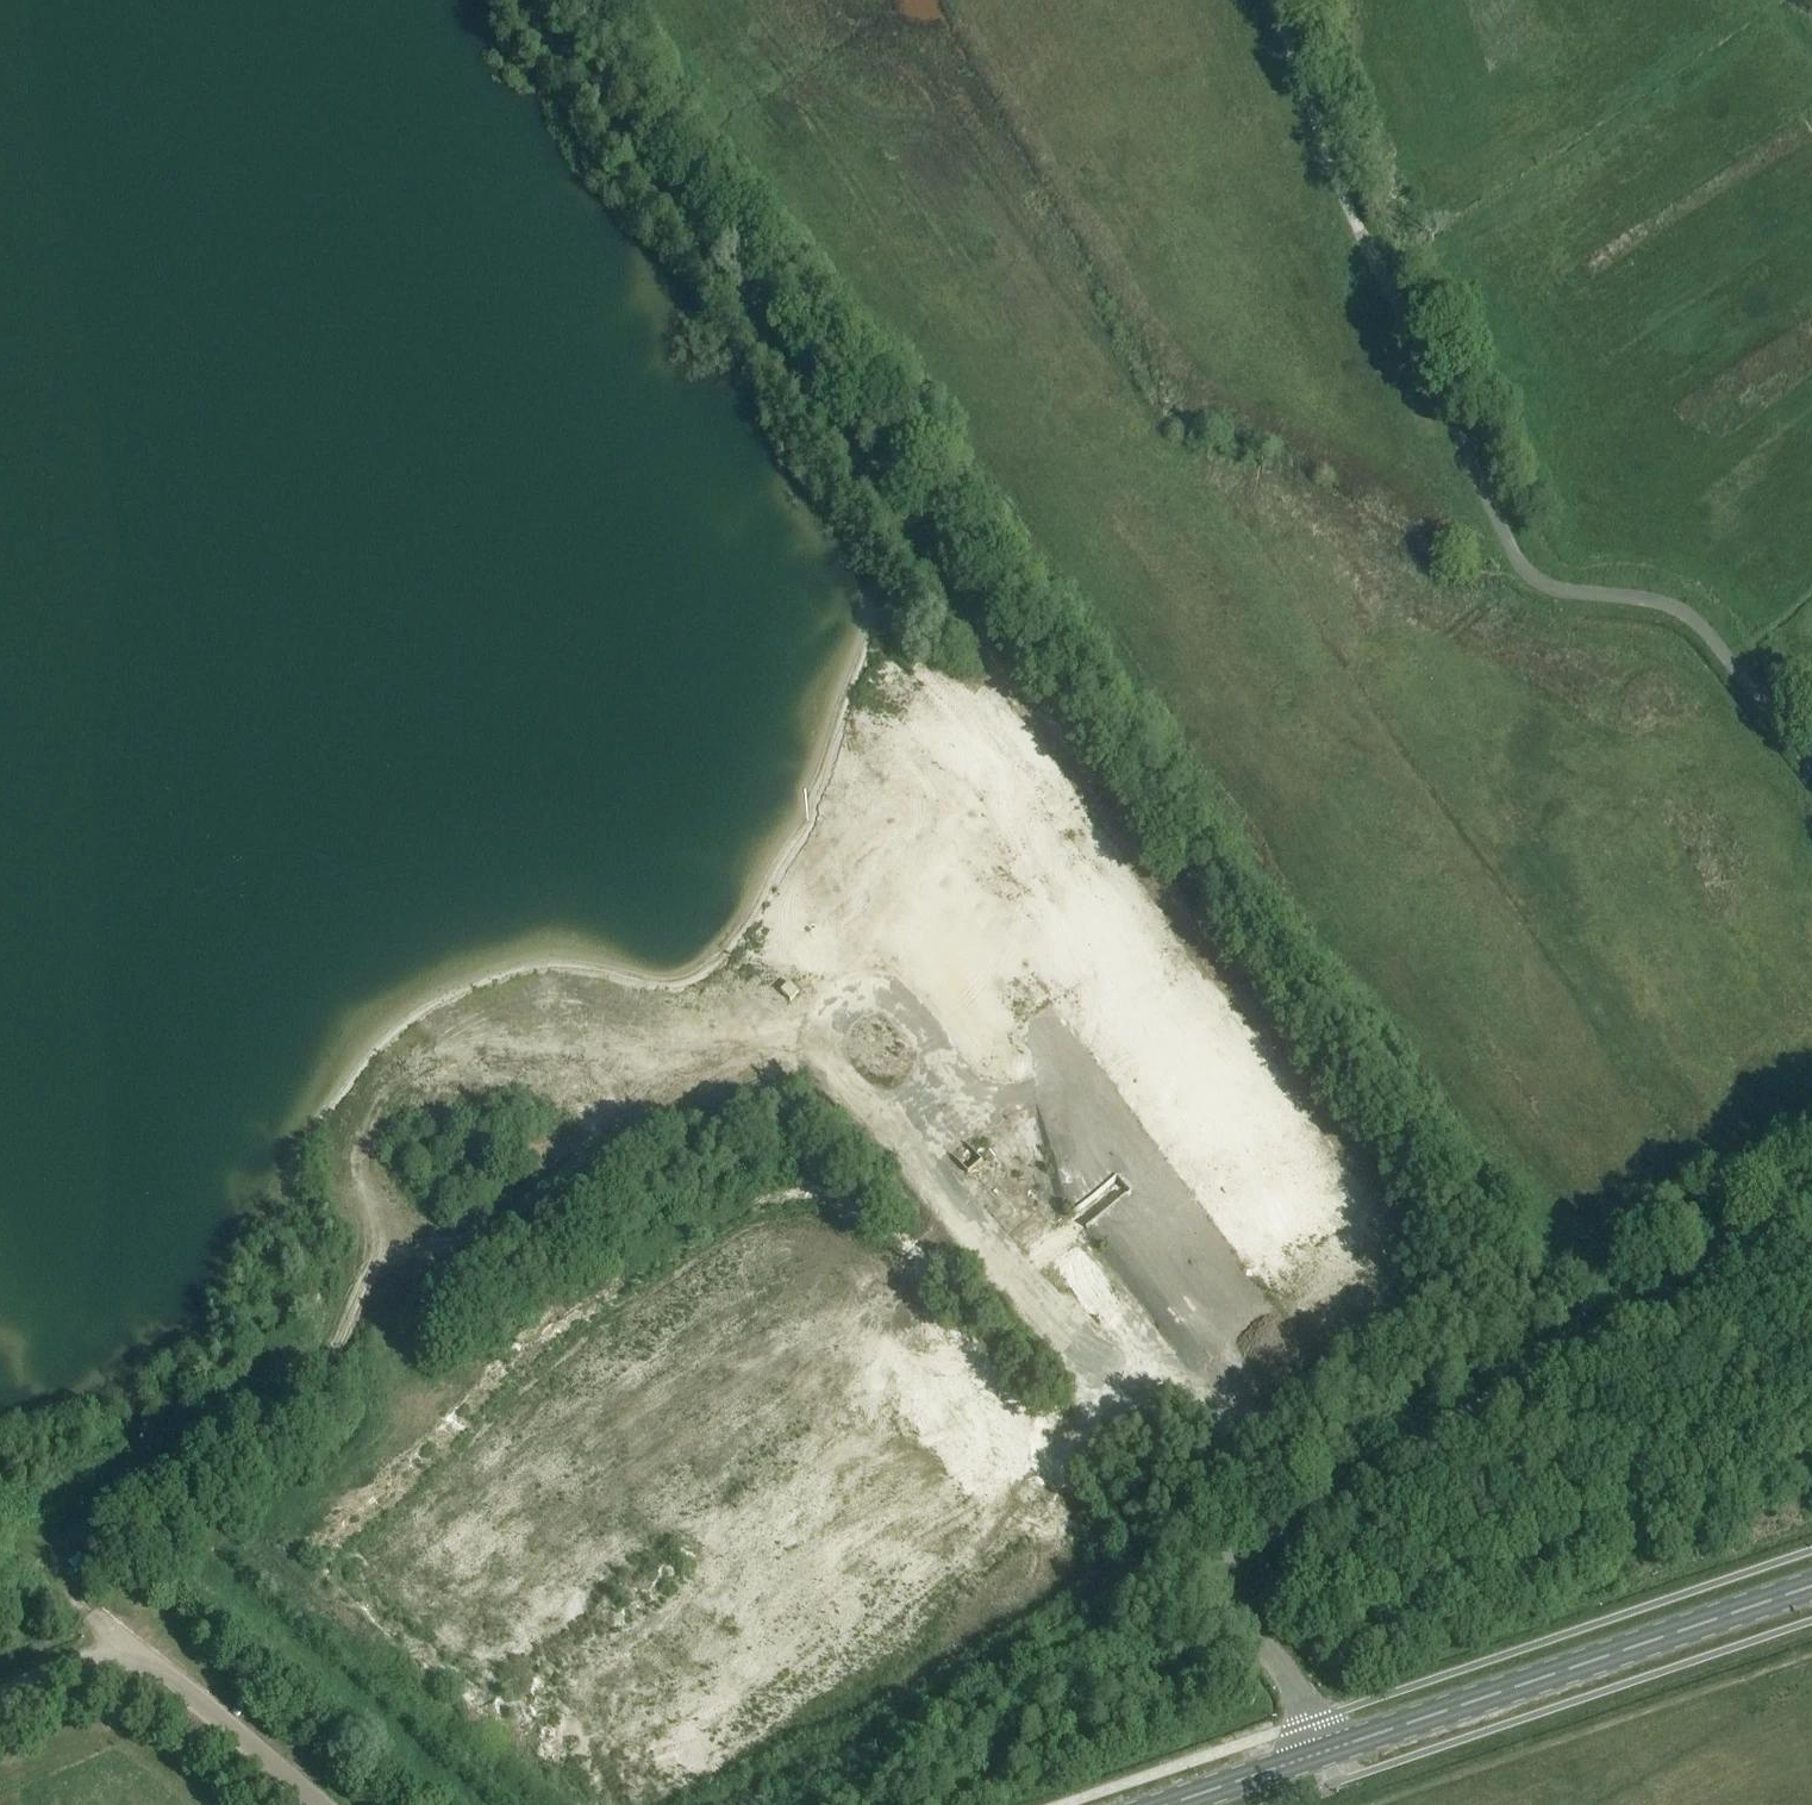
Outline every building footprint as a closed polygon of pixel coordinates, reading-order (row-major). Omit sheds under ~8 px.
[(1115,1174),(1092,1195),(1102,1206),(1125,1185),(1115,1174)] [(1111,1288),(1085,1301),(1095,1321),(1121,1308),(1111,1288)]
